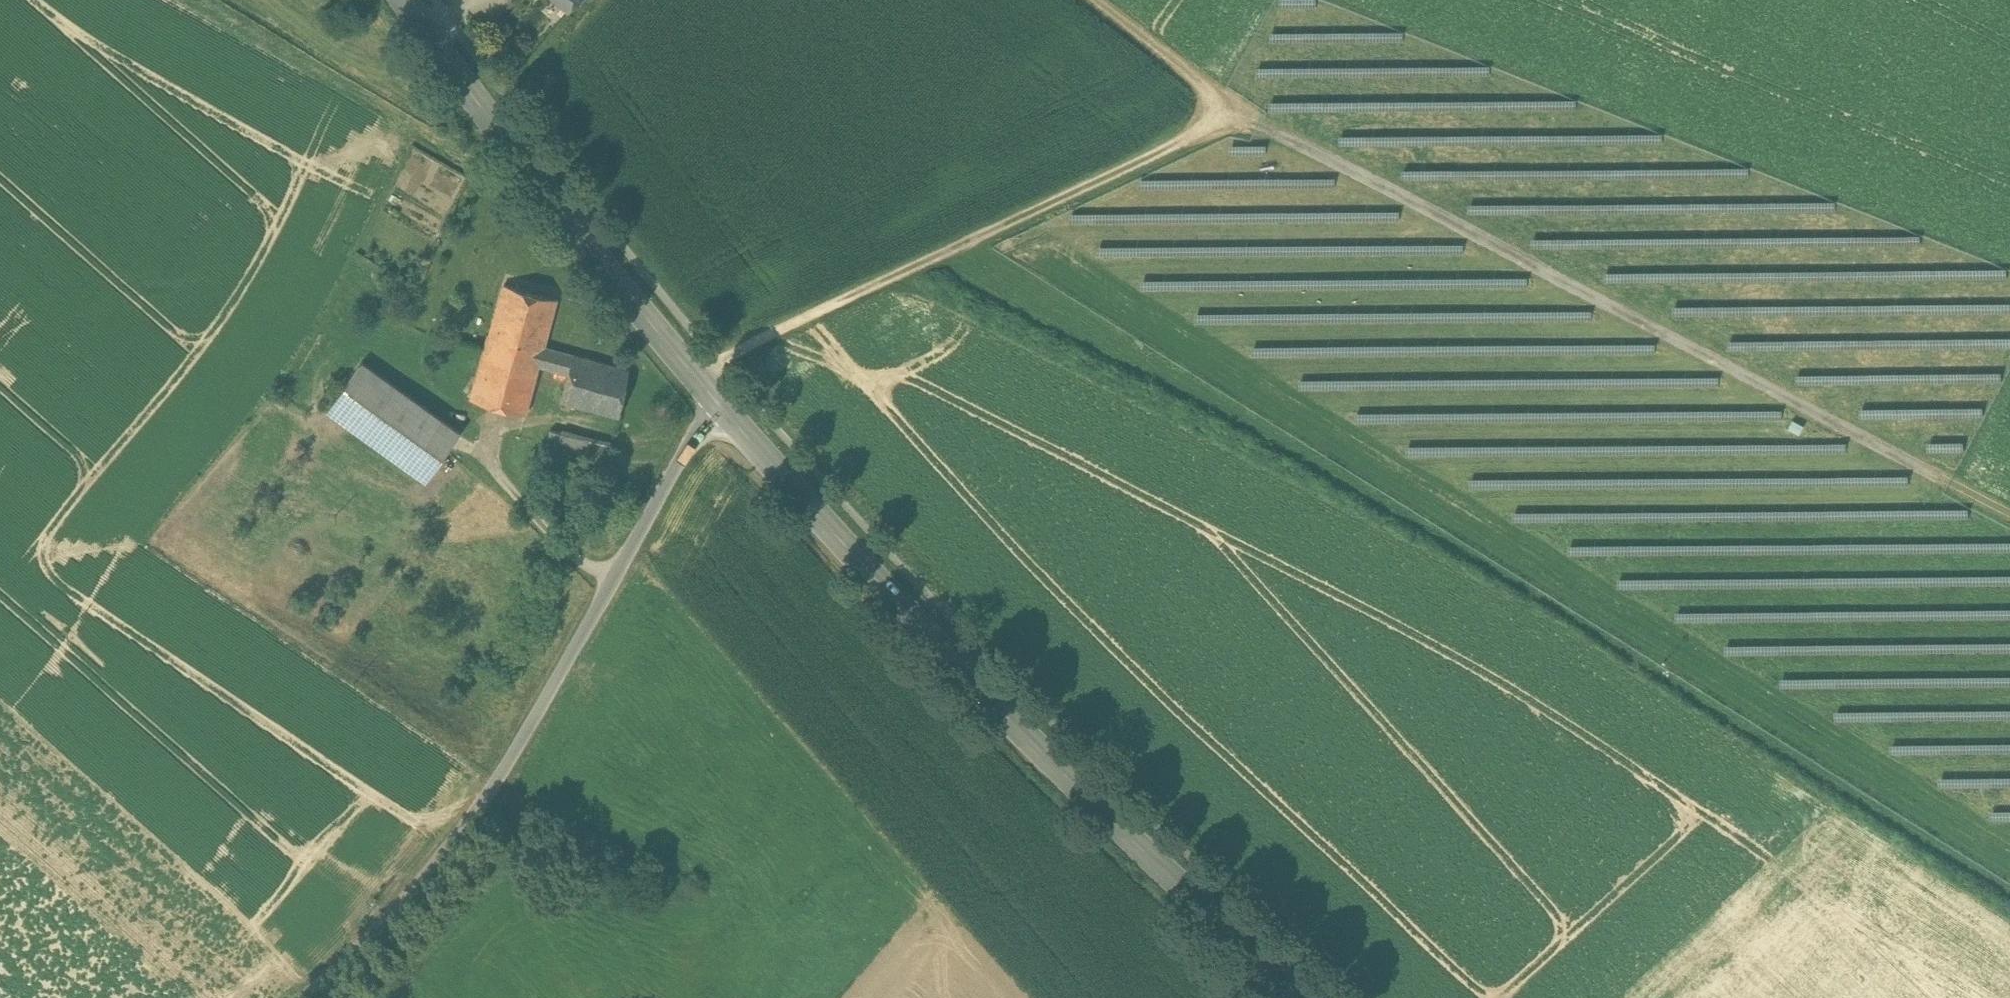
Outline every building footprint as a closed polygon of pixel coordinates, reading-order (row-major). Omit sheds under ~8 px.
[(579,0),(556,0),(569,12),(579,1),(579,0)] [(557,297),(504,283),(490,333),(543,348),(544,344),(557,297)] [(543,348),(490,333),(471,397),(525,412),(539,363),(543,348)] [(629,367),(544,344),(543,348),(539,363),(568,372),(625,387),(629,367)] [(460,431),(362,361),(327,411),(425,481),(460,431)] [(625,387),(568,372),(561,399),(619,415),(625,387)] [(561,431),(550,428),(545,446),(556,449),(561,431)] [(611,440),(562,428),(561,431),(556,449),(605,461),(611,440)]
